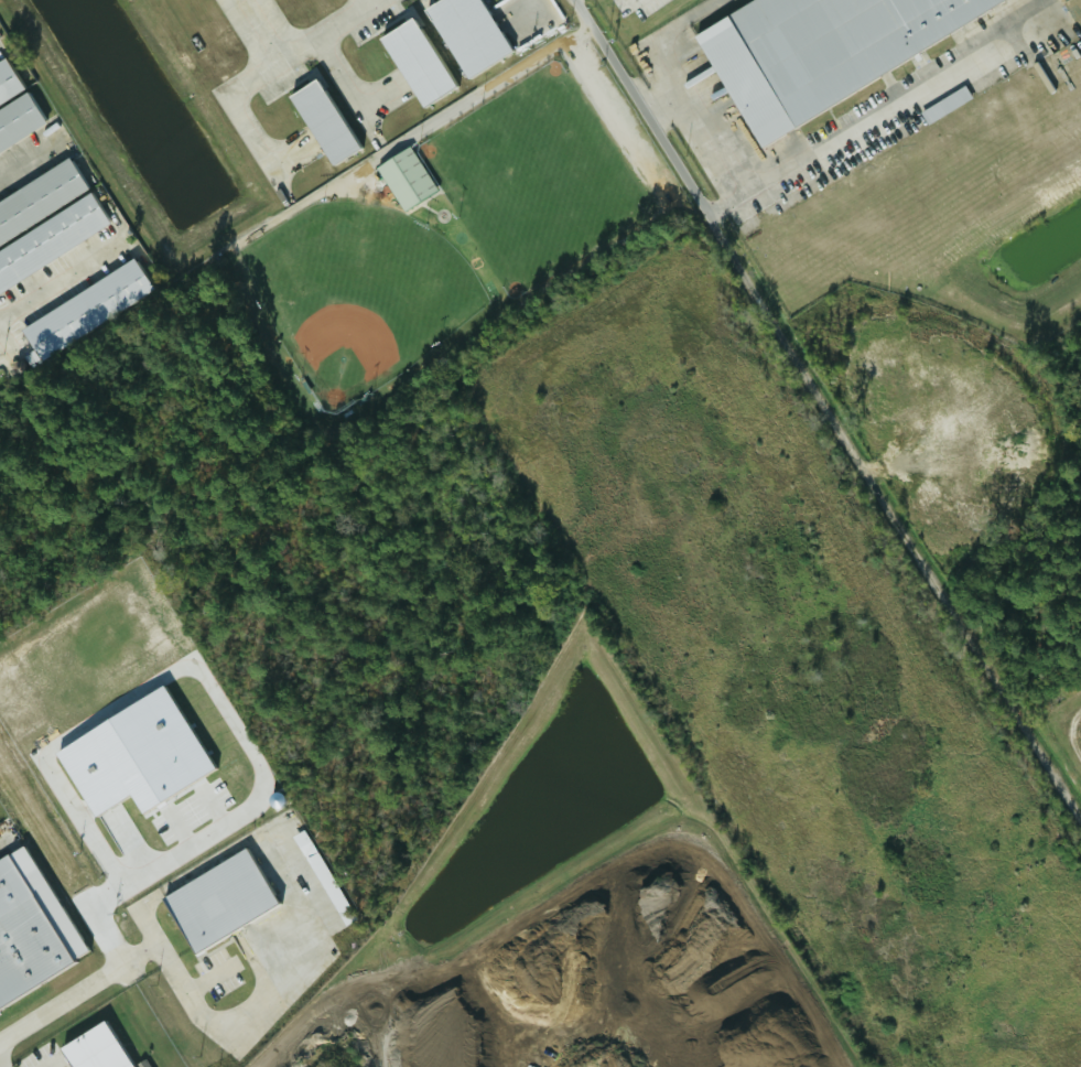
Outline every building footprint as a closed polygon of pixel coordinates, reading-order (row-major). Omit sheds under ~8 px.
[(425,10),(440,0),(484,0),(515,47),(469,77),(425,10)] [(693,36),(753,0),(1003,0),(761,148),(693,36)] [(425,106),(381,39),(415,17),(460,84),(425,106)] [(28,88),(0,106),(0,61),(8,56),(28,88)] [(334,165),(290,97),(320,78),(364,147),(334,165)] [(48,122),(0,153),(0,110),(29,91),(48,122)] [(404,211),(378,168),(412,146),(440,190),(404,211)] [(90,186),(0,244),(0,200),(71,155),(90,186)] [(112,223),(0,294),(0,250),(93,191),(112,223)] [(42,360),(21,328),(134,257),(154,289),(42,360)] [(89,966),(84,957),(94,952),(35,846),(0,865),(0,1015),(89,966)] [(83,1066),(142,1066),(118,1021),(72,1045),(83,1066)]
